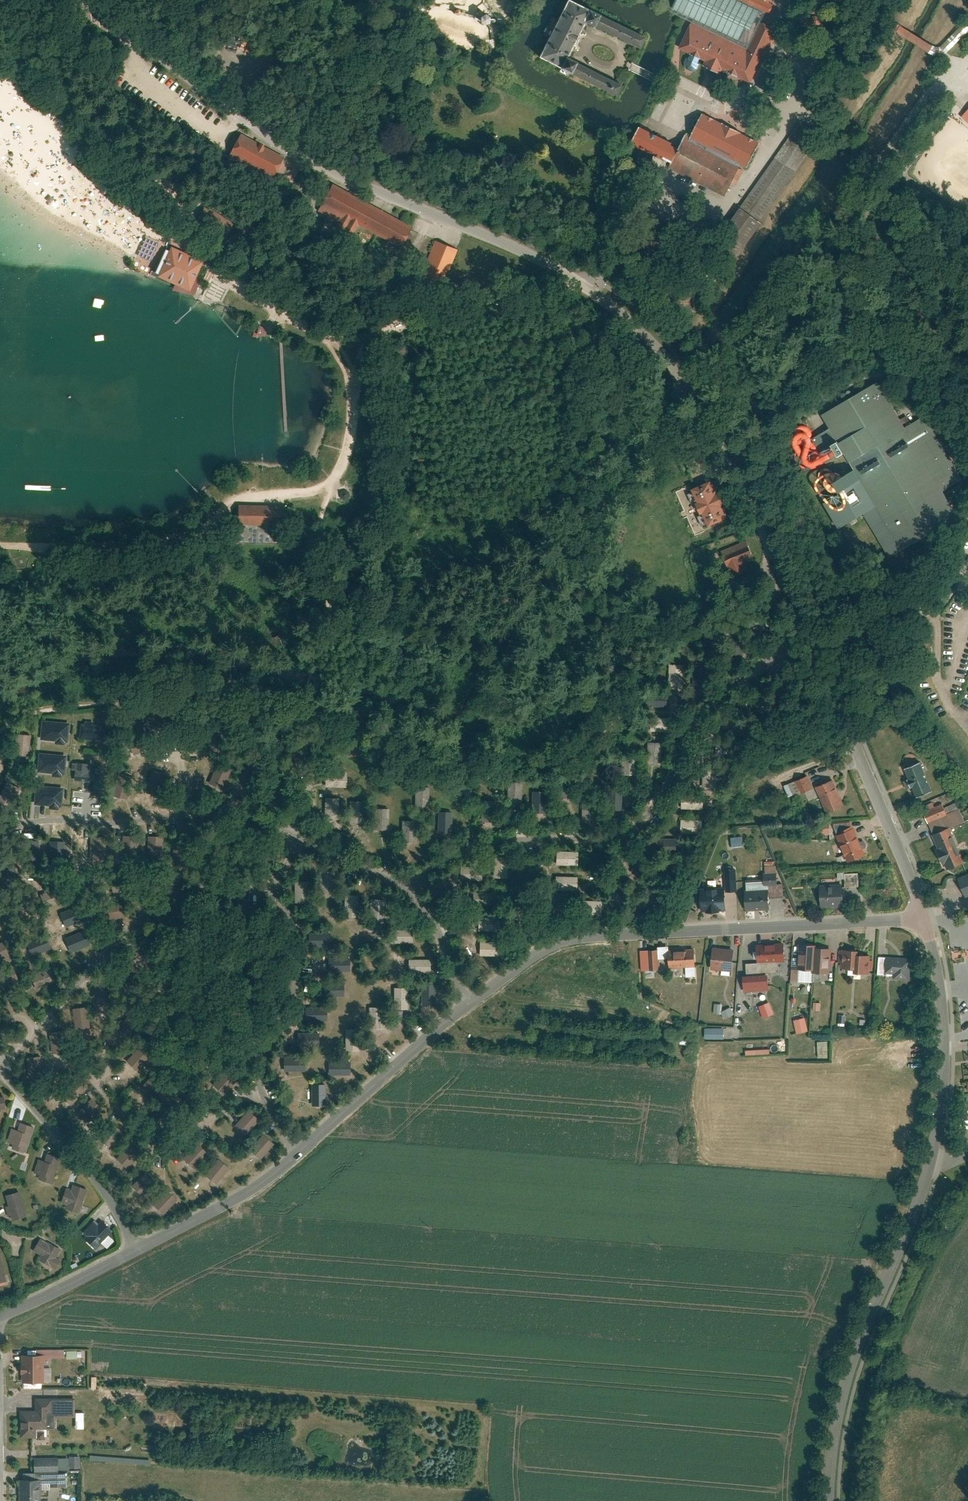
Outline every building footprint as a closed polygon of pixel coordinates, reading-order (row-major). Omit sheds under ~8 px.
[(571,0),(567,0),(538,59),(615,97),(621,85),(566,57),(575,40),(583,22),(641,50),(647,38),(571,0)] [(667,16),(690,27),(748,52),(763,19),(765,15),(766,12),(738,0),(675,0),(667,16)] [(766,12),(771,15),(777,1),(774,0),(738,0),(766,12)] [(843,7),(854,12),(860,0),(846,0),(843,7)] [(698,67),(701,61),(705,63),(703,68),(721,76),(724,70),(754,83),(780,26),(763,19),(748,52),(690,27),(679,50),(690,55),(687,64),(690,68),(698,67)] [(697,86),(679,77),(675,88),(693,96),(697,86)] [(722,98),(705,89),(701,99),(717,107),(722,98)] [(702,113),(689,139),(741,165),(748,168),(760,143),(702,113)] [(725,197),(741,165),(689,139),(684,137),(680,145),(676,142),(638,124),(629,143),(666,162),(669,163),(667,168),(725,197)] [(820,142),(799,127),(729,224),(718,217),(704,236),(736,259),(820,142)] [(281,161),(239,137),(228,156),(270,180),(281,161)] [(406,223),(324,179),(309,207),(342,225),(347,216),(396,242),(406,223)] [(438,273),(449,244),(427,236),(416,264),(438,273)] [(171,249),(159,278),(193,292),(205,262),(171,249)] [(837,527),(868,510),(897,562),(960,526),(937,487),(954,477),(919,415),(896,428),(870,383),(816,413),(824,429),(805,440),(818,464),(836,454),(848,475),(824,486),(831,498),(823,502),(837,527)] [(698,486),(714,525),(734,517),(728,502),(729,502),(719,477),(698,486)] [(275,527),(276,507),(230,505),(229,525),(275,527)] [(742,563),(751,559),(745,543),(721,552),(731,576),(745,570),(742,563)] [(686,664),(669,664),(669,689),(686,689),(686,664)] [(707,688),(708,668),(696,668),(695,687),(707,688)] [(647,707),(672,707),(672,693),(646,693),(647,707)] [(672,733),(672,718),(646,719),(646,733),(672,733)] [(103,723),(80,720),(78,735),(101,738),(103,723)] [(126,742),(133,755),(153,744),(145,731),(126,742)] [(30,733),(14,733),(13,756),(29,757),(30,733)] [(646,764),(662,764),(662,743),(647,742),(646,764)] [(738,744),(719,744),(719,757),(737,757),(738,744)] [(621,774),(636,774),(637,750),(621,749),(621,774)] [(97,788),(100,762),(72,759),(70,777),(88,779),(87,787),(97,788)] [(934,790),(923,761),(907,767),(911,776),(901,779),(904,787),(914,783),(919,796),(934,790)] [(252,789),(260,767),(245,762),(237,783),(252,789)] [(54,789),(56,764),(42,763),(39,788),(54,789)] [(223,789),(231,768),(218,763),(210,784),(223,789)] [(717,785),(717,767),(704,766),(703,784),(717,785)] [(145,794),(160,798),(166,776),(151,772),(145,794)] [(132,776),(118,773),(114,795),(128,798),(132,776)] [(348,788),(348,773),(325,773),(325,786),(325,788),(348,788)] [(811,789),(805,776),(788,783),(793,796),(811,789)] [(846,805),(834,778),(816,786),(828,813),(846,805)] [(557,799),(570,799),(570,780),(557,779),(557,799)] [(6,782),(0,793),(0,797),(15,805),(23,791),(6,782)] [(522,803),(521,782),(507,782),(507,804),(522,803)] [(414,788),(414,807),(429,807),(429,788),(414,788)] [(607,810),(621,811),(622,789),(607,789),(607,810)] [(547,792),(532,791),(531,812),(546,813),(547,792)] [(703,811),(703,796),(682,796),(681,810),(703,811)] [(340,798),(324,798),(324,820),(340,819),(340,798)] [(597,798),(581,798),(581,822),(597,822),(597,798)] [(954,798),(927,811),(937,831),(950,825),(964,818),(954,798)] [(494,821),(496,800),(482,800),(481,820),(494,821)] [(366,801),(350,801),(350,824),(366,824),(366,801)] [(389,809),(373,809),(374,831),(389,831),(389,809)] [(452,833),(451,812),(437,812),(437,833),(452,833)] [(864,853),(852,819),(835,825),(848,859),(864,853)] [(703,834),(702,820),(682,821),(683,835),(703,834)] [(416,821),(401,821),(401,843),(416,843),(416,821)] [(948,869),(966,860),(950,825),(937,831),(932,834),(948,869)] [(742,835),(730,837),(732,846),(744,844),(742,835)] [(105,857),(105,836),(90,837),(90,857),(105,857)] [(137,836),(123,836),(123,854),(137,855),(137,836)] [(162,836),(148,836),(148,855),(162,855),(162,836)] [(678,853),(678,839),(653,839),(654,853),(678,853)] [(9,841),(0,840),(0,854),(8,854),(9,841)] [(65,841),(50,840),(49,860),(64,860),(65,841)] [(38,860),(39,841),(25,841),(24,859),(38,860)] [(187,843),(175,842),(174,866),(186,866),(187,843)] [(578,851),(558,851),(558,862),(578,862),(578,851)] [(602,871),(602,852),(589,851),(588,871),(602,871)] [(510,857),(494,856),(493,878),(510,878),(510,857)] [(774,860),(762,861),(762,871),(775,870),(774,860)] [(13,887),(11,867),(0,868),(2,888),(13,887)] [(477,867),(461,867),(460,881),(477,881),(477,867)] [(332,871),(320,871),(319,893),(332,893),(332,891),(332,871)] [(131,875),(111,879),(113,892),(133,888),(131,875)] [(576,876),(557,876),(557,889),(576,890),(576,876)] [(953,882),(961,902),(967,899),(967,876),(953,882)] [(308,881),(295,881),(295,903),(308,903),(308,881)] [(846,881),(819,884),(821,906),(848,903),(846,881)] [(45,908),(65,901),(60,886),(40,893),(45,908)] [(770,886),(743,889),(746,910),(772,907),(770,886)] [(725,910),(723,887),(701,889),(703,911),(725,910)] [(499,893),(477,892),(477,906),(499,906),(499,893)] [(357,895),(344,895),(344,914),(344,917),(358,917),(357,895)] [(250,899),(237,898),(235,920),(248,921),(250,899)] [(109,920),(131,914),(128,899),(105,905),(109,920)] [(383,900),(369,900),(369,922),(383,922),(383,919),(383,900)] [(602,901),(582,900),(581,913),(602,914),(602,901)] [(60,913),(66,926),(84,919),(79,905),(60,913)] [(499,917),(479,917),(479,932),(499,932),(499,917)] [(412,945),(412,929),(392,929),(389,929),(389,945),(412,945)] [(82,932),(65,939),(71,955),(88,948),(82,932)] [(330,946),(330,933),(309,933),(309,947),(330,946)] [(45,934),(27,942),(33,957),(51,949),(45,934)] [(0,942),(0,958),(9,955),(3,941),(0,942)] [(501,941),(479,942),(479,957),(501,957),(501,941)] [(816,942),(801,941),(800,958),(792,958),(791,969),(813,971),(813,973),(830,974),(832,947),(815,946),(816,942)] [(783,942),(757,944),(758,963),(784,961),(783,942)] [(693,944),(666,947),(668,968),(695,965),(693,944)] [(735,947),(710,945),(708,969),(733,971),(735,947)] [(661,948),(642,949),(643,970),(662,969),(661,948)] [(870,948),(839,948),(839,969),(870,970),(870,948)] [(911,956),(878,954),(877,977),(910,980),(911,956)] [(329,973),(350,972),(350,958),(328,958),(329,973)] [(429,959),(408,959),(408,974),(429,974),(429,959)] [(0,969),(0,987),(17,981),(12,965),(0,969)] [(55,982),(49,966),(30,974),(37,989),(55,982)] [(771,973),(746,973),(746,991),(771,991),(771,973)] [(111,982),(95,983),(96,1006),(112,1005),(111,982)] [(322,998),(343,997),(343,983),(322,983),(322,998)] [(436,985),(421,985),(421,1007),(436,1007),(436,985)] [(408,988),(393,988),(393,1009),(408,1009),(408,988)] [(774,1016),(768,1001),(758,1004),(763,1019),(774,1016)] [(88,1006),(72,1008),(74,1029),(90,1027),(88,1006)] [(326,1006),(304,1007),(304,1023),(326,1022),(326,1006)] [(726,1018),(737,1014),(734,1006),(723,1011),(726,1018)] [(388,1007),(368,1007),(368,1030),(388,1030),(388,1007)] [(141,1023),(131,1013),(116,1028),(127,1038),(141,1023)] [(799,1033),(811,1031),(807,1017),(796,1019),(799,1033)] [(726,1038),(727,1027),(707,1027),(707,1038),(726,1038)] [(361,1029),(343,1029),(343,1051),(360,1052),(361,1029)] [(63,1031),(48,1032),(49,1052),(65,1051),(63,1031)] [(319,1045),(318,1032),(297,1033),(297,1046),(319,1045)] [(819,1041),(820,1057),(831,1057),(830,1040),(819,1041)] [(151,1056),(141,1046),(127,1061),(137,1071),(151,1056)] [(43,1055),(28,1056),(29,1076),(44,1075),(43,1055)] [(283,1057),(283,1072),(305,1072),(305,1057),(283,1057)] [(328,1061),(328,1076),(351,1076),(351,1061),(328,1061)] [(223,1094),(237,1079),(227,1070),(213,1084),(223,1094)] [(165,1082),(155,1072),(141,1088),(152,1098),(165,1082)] [(84,1092),(74,1082),(59,1097),(70,1107),(84,1092)] [(327,1085),(311,1084),(310,1107),(326,1107),(327,1085)] [(102,1109),(92,1099),(75,1114),(85,1124),(102,1109)] [(177,1109),(166,1100),(152,1115),(163,1125),(177,1109)] [(259,1121),(247,1110),(233,1124),(246,1136),(259,1121)] [(36,1128),(18,1121),(9,1146),(26,1153),(36,1128)] [(123,1131),(112,1122),(99,1138),(109,1147),(123,1131)] [(275,1146),(262,1134),(248,1151),(261,1162),(275,1146)] [(195,1167),(208,1151),(197,1142),(184,1158),(195,1167)] [(140,1154),(129,1145),(116,1161),(126,1170),(140,1154)] [(52,1185),(61,1158),(44,1152),(34,1179),(52,1185)] [(229,1166),(217,1157),(205,1173),(217,1182),(229,1166)] [(20,1170),(27,1172),(30,1163),(23,1161),(20,1170)] [(156,1182),(145,1172),(131,1188),(142,1197),(156,1182)] [(80,1215),(88,1190),(75,1186),(74,1191),(68,1190),(64,1202),(69,1204),(67,1211),(80,1215)] [(177,1200),(166,1191),(152,1206),(163,1216),(177,1200)] [(0,1196),(0,1201),(6,1221),(21,1217),(15,1192),(0,1196)] [(93,1246),(113,1226),(100,1213),(80,1233),(93,1246)] [(48,1244),(40,1239),(33,1250),(41,1255),(38,1259),(53,1268),(64,1250),(50,1241),(48,1244)] [(11,1275),(7,1255),(0,1256),(0,1277),(11,1275)] [(64,1357),(63,1349),(42,1349),(42,1353),(42,1357),(64,1357)] [(42,1353),(21,1353),(21,1363),(18,1363),(18,1372),(22,1372),(22,1380),(42,1380),(42,1367),(42,1357),(42,1353)] [(51,1380),(51,1367),(42,1367),(42,1380),(51,1380)] [(34,1409),(19,1409),(19,1437),(45,1437),(45,1428),(54,1428),(54,1415),(73,1415),(73,1397),(34,1397),(34,1409)] [(78,1467),(78,1455),(68,1455),(69,1457),(69,1467),(78,1467)] [(57,1467),(69,1467),(69,1457),(57,1458),(57,1467)] [(57,1458),(33,1458),(33,1469),(57,1469),(57,1467),(57,1458)] [(65,1485),(65,1472),(39,1472),(39,1477),(39,1485),(65,1485)] [(18,1478),(19,1500),(40,1500),(39,1485),(39,1477),(18,1478)]
